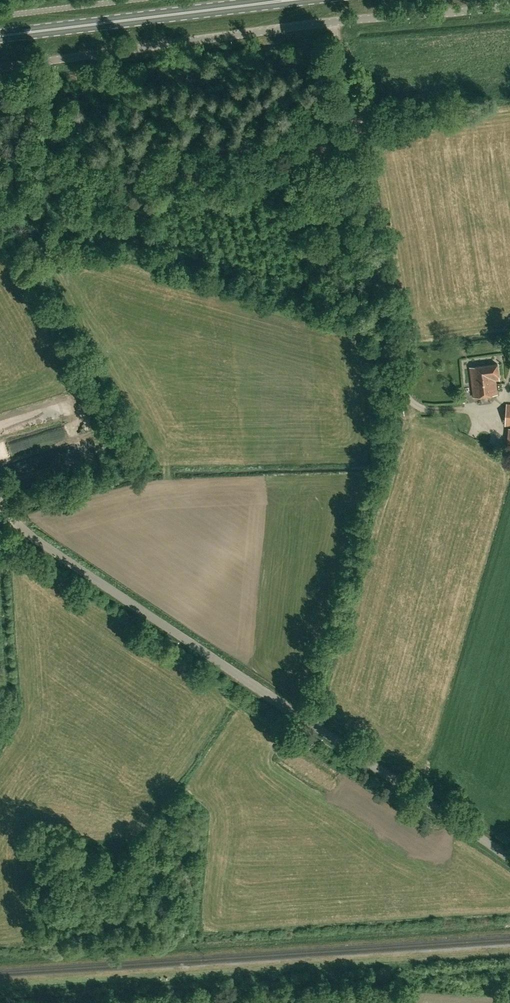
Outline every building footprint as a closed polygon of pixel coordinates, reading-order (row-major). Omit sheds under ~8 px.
[(497,363),(470,367),(474,397),(497,394),(496,380),(499,380),(497,363)]
